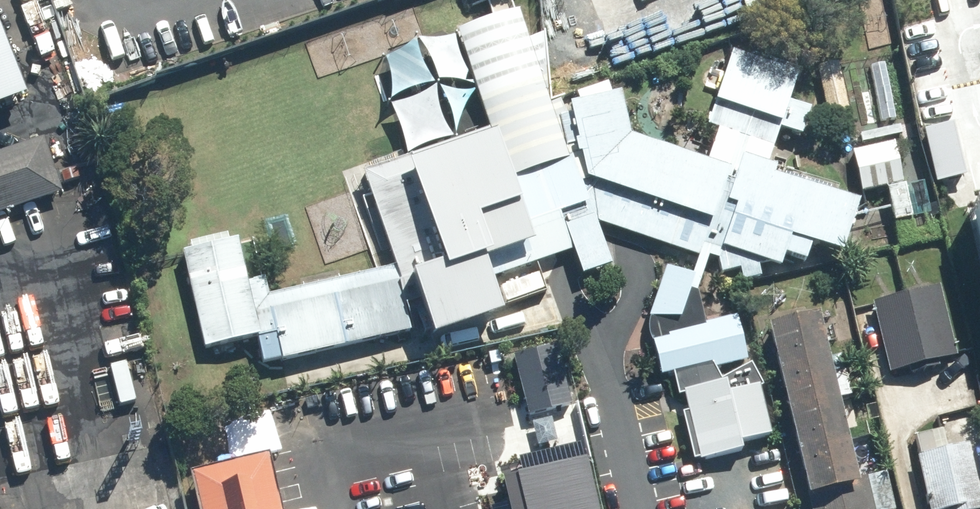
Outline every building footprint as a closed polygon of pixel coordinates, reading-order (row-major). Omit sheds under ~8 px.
[(0,33),(0,108),(25,99),(0,33)] [(796,74),(729,52),(705,128),(769,149),(775,131),(800,139),(809,111),(787,103),(796,74)] [(885,63),(868,66),(879,123),(895,120),(885,63)] [(411,331),(407,311),(426,303),(437,334),(501,311),(491,277),(571,253),(580,276),(609,267),(595,223),(719,261),(722,272),(761,264),(778,270),(782,257),(805,264),(808,248),(837,256),(856,205),(773,176),(776,168),(731,152),(723,171),(630,141),(616,96),(552,109),(536,65),(470,86),(486,134),(360,172),(396,271),(246,299),(234,242),(185,252),(206,352),(272,338),(277,359),(411,331)] [(0,152),(0,215),(62,194),(43,138),(0,152)] [(902,185),(893,144),(852,153),(861,194),(902,185)] [(904,186),(885,191),(893,225),(912,221),(904,186)] [(692,280),(664,271),(647,318),(679,320),(692,280)] [(938,289),(871,305),(888,375),(955,359),(938,289)] [(682,391),(699,459),(740,449),(738,440),(768,433),(759,378),(748,358),(720,374),(713,367),(742,357),(734,312),(655,333),(671,392),(682,391)] [(767,327),(809,508),(892,508),(885,477),(853,484),(814,316),(767,327)] [(558,347),(511,358),(525,416),(571,405),(558,347)] [(571,429),(497,446),(512,508),(590,508),(571,429)] [(913,437),(918,458),(916,458),(926,508),(978,508),(966,448),(944,453),(940,432),(913,437)] [(267,460),(189,478),(197,508),(279,508),(267,460)]
